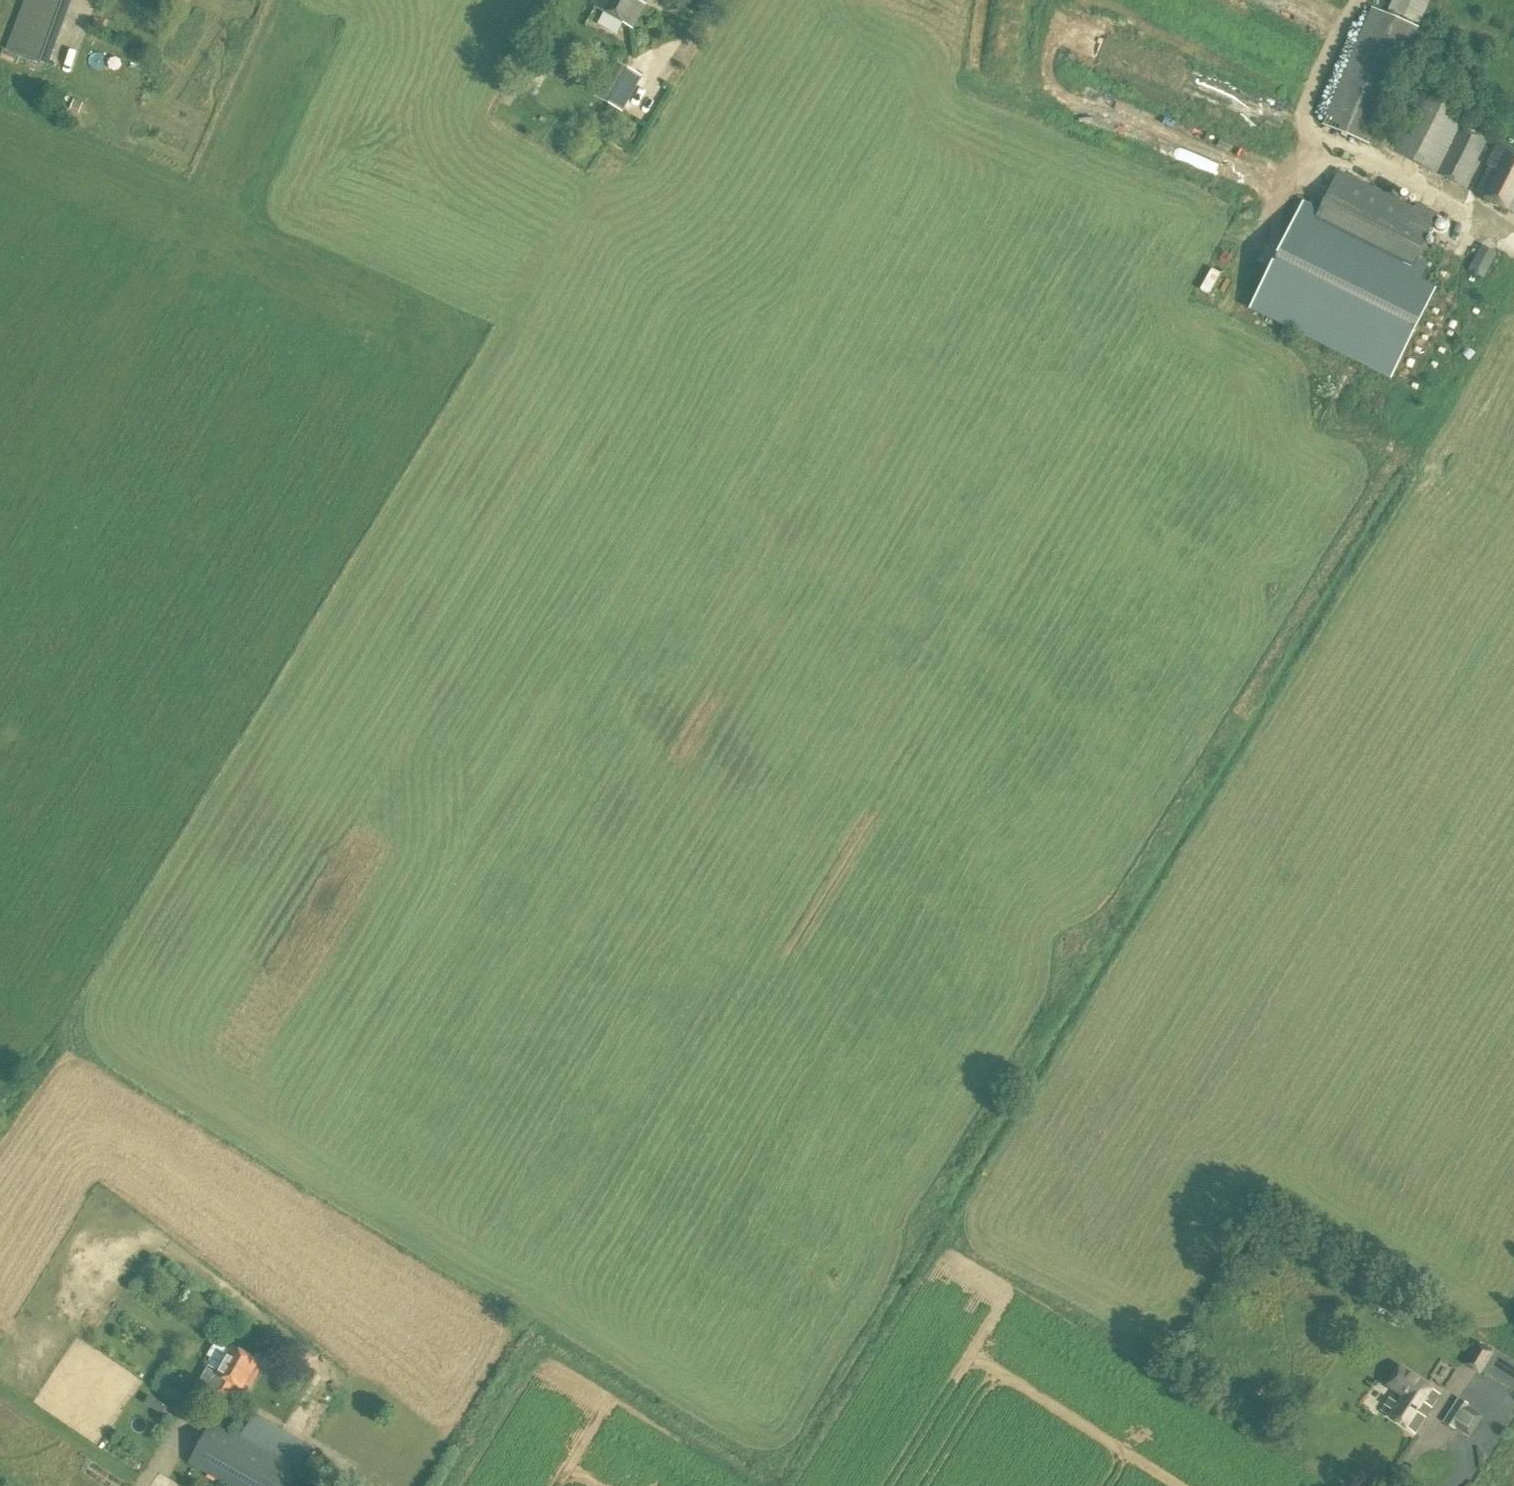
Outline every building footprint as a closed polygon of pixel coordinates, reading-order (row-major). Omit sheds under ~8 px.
[(67,0),(35,0),(22,37),(51,47),(67,0)] [(593,10),(630,30),(646,0),(599,0),(593,10)] [(1415,28),(1426,0),(1394,0),(1388,15),(1415,28)] [(1418,29),(1415,28),(1388,15),(1373,7),(1324,125),(1371,145),(1373,142),(1389,150),(1388,152),(1460,190),(1484,143),(1459,130),(1467,115),(1420,91),(1401,127),(1382,118),(1418,29)] [(627,115),(632,105),(627,102),(641,77),(614,62),(595,97),(627,115)] [(1100,126),(1100,91),(1075,91),(1074,126),(1100,126)] [(1495,146),(1484,168),(1486,169),(1472,196),(1513,218),(1513,217),(1513,156),(1495,146)] [(1224,180),(1230,166),(1183,149),(1178,163),(1224,180)] [(1411,211),(1336,172),(1317,208),(1305,232),(1401,281),(1405,272),(1434,217),(1413,207),(1411,211)] [(1435,288),(1405,272),(1401,281),(1305,232),(1317,208),(1303,201),(1249,308),(1390,378),(1435,288)] [(1484,278),(1497,253),(1482,245),(1468,270),(1484,278)] [(1393,1316),(1404,1299),(1387,1289),(1376,1306),(1393,1316)] [(1480,1374),(1494,1352),(1477,1342),(1463,1364),(1480,1374)] [(245,1393),(260,1365),(231,1348),(217,1373),(215,1377),(220,1379),(214,1389),(216,1390),(214,1393),(224,1399),(232,1385),(245,1393)] [(208,1368),(196,1389),(211,1398),(214,1393),(216,1390),(214,1389),(220,1379),(215,1377),(217,1373),(208,1368)] [(1412,1434),(1437,1396),(1397,1369),(1385,1388),(1392,1392),(1379,1412),(1412,1434)] [(1455,1429),(1470,1406),(1458,1398),(1442,1422),(1455,1429)] [(299,1471),(212,1421),(188,1464),(226,1485),(290,1485),(299,1471)]
